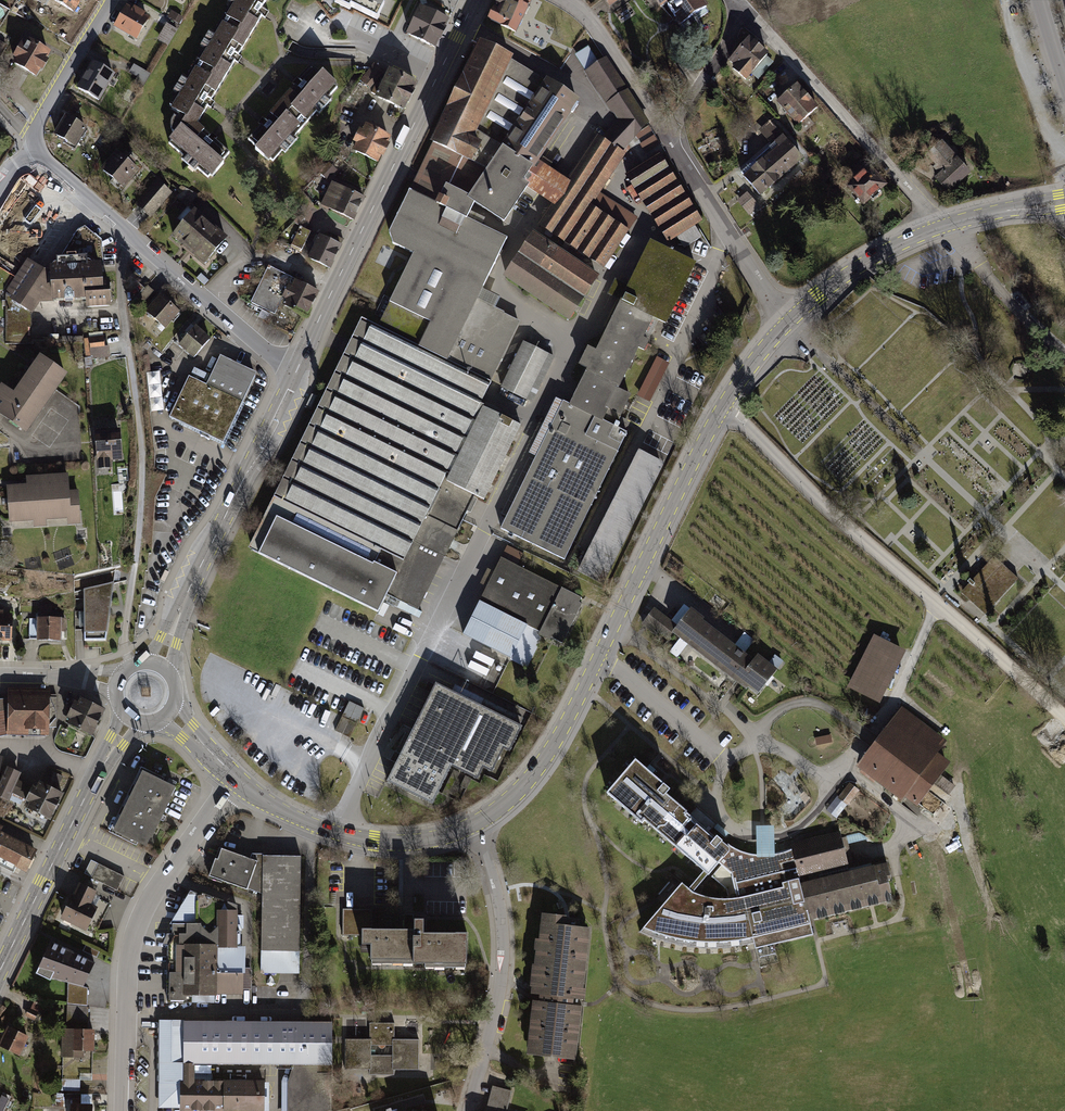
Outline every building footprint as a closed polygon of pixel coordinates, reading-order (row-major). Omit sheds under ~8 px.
[(54,1),(75,13),(83,0),(55,0),(54,1)] [(214,176),(230,153),(193,129),(268,16),(279,0),(278,0),(239,0),(168,107),(184,117),(166,144),(214,176)] [(374,18),(383,0),(337,0),(374,18)] [(491,23),(521,37),(538,3),(531,0),(502,0),(491,23)] [(662,7),(670,2),(685,26),(709,11),(702,0),(657,0),(662,7)] [(126,6),(114,27),(137,41),(149,21),(142,17),(144,14),(135,8),(133,11),(126,6)] [(420,10),(408,33),(435,47),(447,24),(420,10)] [(167,25),(158,41),(168,47),(177,31),(167,25)] [(21,45),(14,58),(18,60),(15,65),(34,75),(37,69),(44,73),(50,62),(46,60),(50,52),(29,41),(26,47),(21,45)] [(748,41),(730,63),(735,67),(733,70),(745,81),(766,56),(748,41)] [(481,43),(405,203),(443,222),(447,214),(468,224),(469,222),(482,229),(486,221),(473,214),(476,209),(506,228),(530,192),(552,207),(568,182),(550,170),(553,165),(545,159),(582,103),(515,63),(515,62),(481,43)] [(577,62),(585,74),(606,59),(598,48),(577,62)] [(601,138),(624,154),(636,140),(649,127),(606,59),(585,74),(617,121),(601,138)] [(92,65),(76,92),(99,105),(115,78),(92,65)] [(374,65),(361,82),(369,88),(382,71),(374,65)] [(314,68),(249,141),(273,163),(338,89),(314,68)] [(392,73),(378,101),(402,113),(415,85),(392,73)] [(778,105),(797,126),(816,109),(796,88),(778,105)] [(66,115),(55,134),(65,140),(74,145),(86,126),(66,115)] [(777,153),(746,178),(764,199),(808,162),(773,121),(760,132),(777,153)] [(355,151),(377,162),(389,138),(366,127),(363,133),(359,132),(354,143),(358,145),(355,151)] [(656,134),(640,142),(644,151),(661,143),(656,134)] [(539,228),(604,271),(638,219),(602,194),(627,156),(624,154),(601,138),(598,136),(568,182),(552,207),(539,228)] [(936,178),(949,192),(970,173),(942,143),(925,158),(940,175),(936,178)] [(648,151),(651,157),(662,150),(659,144),(648,151)] [(102,170),(120,186),(137,167),(120,151),(102,170)] [(627,178),(669,245),(679,239),(685,249),(702,238),(696,228),(704,224),(661,156),(627,178)] [(320,171),(326,178),(336,171),(330,163),(320,171)] [(847,188),(864,208),(888,187),(871,168),(847,188)] [(137,204),(149,215),(169,192),(157,182),(137,204)] [(334,184),(323,207),(353,220),(363,198),(334,184)] [(737,198),(749,214),(758,207),(747,191),(737,198)] [(361,319),(247,550),(377,615),(388,594),(419,609),(467,510),(470,511),(477,498),(485,502),(521,429),(519,428),(521,423),(482,404),(523,321),(497,308),(500,301),(482,292),(508,241),(482,229),(469,222),(468,224),(447,214),(443,222),(405,203),(389,235),(393,247),(413,257),(378,327),(361,319)] [(0,227),(0,232),(6,235),(5,237),(12,241),(14,237),(22,241),(34,221),(12,208),(0,227)] [(175,237),(204,263),(226,238),(197,212),(175,237)] [(299,225),(290,247),(304,253),(313,230),(299,225)] [(54,271),(55,277),(55,286),(56,302),(89,301),(89,308),(110,307),(109,283),(104,283),(102,247),(81,230),(78,232),(54,271)] [(322,235),(310,259),(329,268),(341,245),(322,235)] [(534,235),(504,280),(571,324),(601,279),(534,235)] [(608,298),(622,305),(660,323),(668,327),(698,266),(651,243),(629,287),(616,281),(608,298)] [(17,269),(27,253),(16,246),(10,256),(0,249),(0,258),(17,269)] [(55,286),(55,277),(30,261),(6,296),(33,315),(55,286)] [(285,308),(304,317),(316,292),(293,281),(270,270),(268,273),(252,306),(279,320),(285,308)] [(33,315),(6,296),(6,343),(32,343),(33,315)] [(161,298),(147,314),(165,329),(179,313),(161,298)] [(588,372),(571,407),(605,424),(609,417),(620,423),(622,418),(626,420),(629,412),(626,411),(633,398),(621,392),(640,353),(646,356),(652,344),(650,343),(660,323),(622,305),(597,354),(589,350),(580,368),(588,372)] [(195,326),(179,345),(195,357),(210,338),(195,326)] [(86,342),(90,366),(110,362),(106,339),(86,342)] [(534,406),(557,361),(524,344),(501,389),(534,406)] [(641,395),(655,399),(667,359),(653,355),(641,395)] [(207,385),(243,402),(257,374),(243,367),(221,357),(207,385)] [(0,393),(0,415),(31,436),(70,378),(42,359),(17,397),(3,387),(0,393)] [(205,380),(208,373),(194,369),(192,376),(205,380)] [(189,377),(170,418),(224,443),(240,409),(243,402),(207,385),(189,377)] [(163,397),(158,408),(170,413),(175,403),(163,397)] [(500,532),(566,564),(629,435),(620,431),(622,429),(618,427),(616,430),(605,424),(571,407),(564,404),(557,401),(529,456),(536,460),(500,532)] [(119,433),(95,435),(98,470),(110,469),(110,461),(122,460),(119,433)] [(640,453),(580,575),(606,588),(666,466),(640,453)] [(31,488),(10,490),(12,526),(37,525),(37,531),(51,530),(50,525),(72,523),(73,529),(86,528),(83,494),(73,495),(72,478),(30,481),(31,488)] [(487,589),(464,638),(512,662),(528,628),(540,634),(539,637),(551,643),(552,640),(564,646),(583,605),(580,604),(582,599),(517,568),(523,555),(508,547),(495,574),(488,571),(480,586),(487,589)] [(1016,581),(993,560),(963,593),(986,614),(1016,581)] [(84,590),(85,640),(106,640),(114,583),(84,590)] [(674,635),(679,629),(655,609),(642,626),(666,645),(674,635)] [(679,629),(674,635),(684,643),(725,674),(759,700),(780,672),(760,656),(756,661),(745,653),(755,641),(744,633),(735,645),(692,612),(679,629)] [(14,644),(15,617),(7,617),(7,613),(0,613),(0,644),(14,644)] [(64,622),(40,622),(40,644),(64,644),(64,622)] [(872,635),(845,687),(879,704),(905,653),(872,635)] [(437,683),(387,781),(432,803),(452,765),(478,778),(484,768),(494,773),(505,749),(509,751),(523,726),(520,724),(523,716),(455,682),(452,690),(437,683)] [(8,733),(48,734),(49,688),(8,687),(8,698),(0,697),(0,735),(8,733)] [(103,710),(79,698),(67,721),(92,733),(103,710)] [(350,700),(336,729),(351,736),(365,707),(350,700)] [(902,713),(860,772),(904,804),(907,799),(921,809),(932,794),(943,802),(953,789),(940,779),(950,766),(938,757),(946,745),(902,713)] [(816,736),(819,752),(834,750),(832,734),(816,736)] [(680,886),(640,934),(657,939),(681,944),(707,945),(728,944),(750,939),(752,949),(809,935),(805,915),(891,897),(885,864),(843,873),(834,833),(785,843),(787,851),(768,856),(746,856),(736,852),(724,846),(666,798),(670,792),(635,763),(606,798),(641,827),(644,823),(702,871),(694,879),(685,890),(680,886)] [(0,780),(0,794),(9,799),(21,772),(8,766),(0,780)] [(450,794),(459,771),(451,768),(443,792),(450,794)] [(124,815),(115,834),(149,850),(177,790),(143,774),(134,794),(124,815)] [(33,782),(25,798),(29,800),(26,805),(51,817),(64,791),(38,778),(36,784),(33,782)] [(848,780),(828,810),(839,818),(859,788),(848,780)] [(26,869),(36,849),(0,831),(3,825),(0,824),(0,856),(26,869)] [(221,852),(211,881),(264,898),(263,975),(302,976),(303,861),(266,860),(265,867),(221,852)] [(91,878),(117,892),(124,878),(98,865),(91,878)] [(667,899),(681,881),(675,876),(661,894),(667,899)] [(79,886),(65,919),(97,933),(110,904),(100,899),(96,906),(90,904),(95,893),(79,886)] [(172,924),(171,969),(244,972),(245,948),(236,948),(236,906),(197,894),(196,925),(172,924)] [(543,917),(528,1054),(576,1059),(589,929),(579,928),(579,920),(543,917)] [(412,928),(361,928),(361,942),(370,943),(370,961),(427,961),(427,967),(467,967),(467,934),(423,934),(423,920),(412,920),(412,928)] [(49,943),(37,972),(68,982),(82,987),(93,963),(49,943)] [(244,995),(244,972),(171,969),(171,1000),(189,1000),(189,994),(244,995)] [(82,987),(68,982),(68,1005),(86,1008),(87,988),(82,987)] [(33,1003),(26,1018),(36,1023),(43,1007),(33,1003)] [(63,1029),(62,1078),(79,1078),(79,1073),(91,1073),(93,1029),(87,1029),(88,1008),(86,1008),(68,1005),(67,1029),(63,1029)] [(264,1109),(264,1078),(194,1077),(194,1062),(293,1063),(287,1079),(287,1110),(327,1110),(331,1110),(331,1019),(159,1018),(158,1107),(179,1107),(179,1109),(264,1109)] [(394,1039),(394,1022),(370,1022),(370,1039),(346,1039),(346,1068),(369,1068),(370,1073),(394,1073),(394,1068),(419,1068),(419,1039),(394,1039)] [(9,1029),(1,1047),(22,1058),(30,1040),(9,1029)] [(509,1090),(491,1085),(483,1110),(503,1110),(509,1090)]
